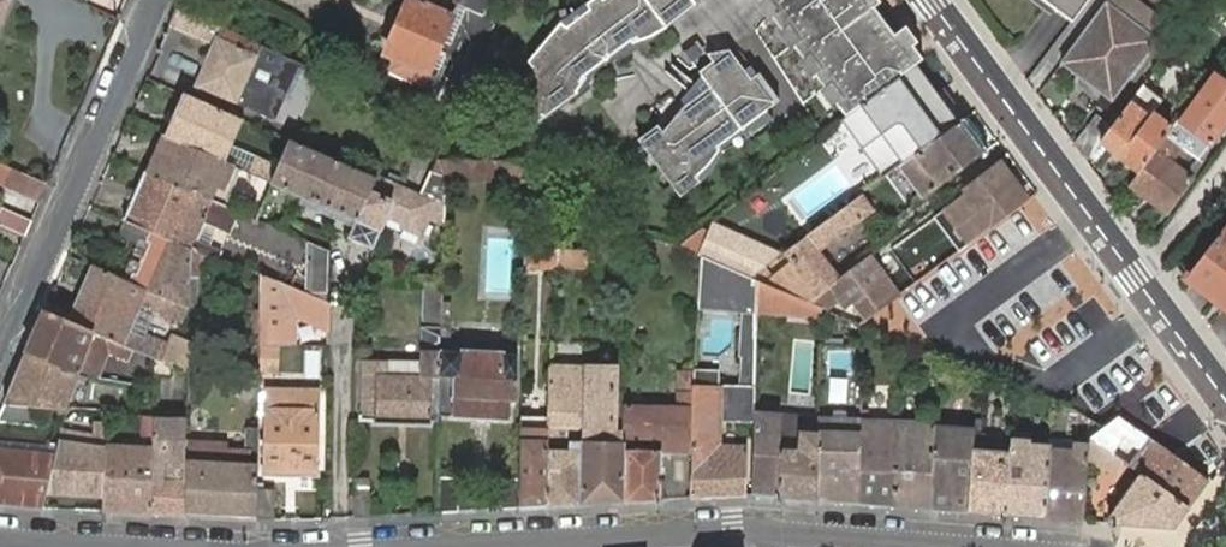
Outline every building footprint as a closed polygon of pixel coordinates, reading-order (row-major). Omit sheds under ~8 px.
[(12,0),(0,0),(0,27),(12,0)] [(474,0),(417,0),(416,1),(414,0),(410,0),(387,54),(393,57),(388,69),(424,85),(429,72),(438,53),(446,57),(452,42),(444,39),(453,17),(459,4),(471,8),(474,0)] [(587,2),(592,8),(566,27),(561,21),(530,59),(537,69),(510,89),(509,102),(523,121),(536,122),(577,92),(582,74),(630,38),(663,25),(694,3),(692,0),(589,0),(587,2)] [(844,116),(857,108),(916,65),(922,60),(900,30),(893,36),(872,9),(880,3),(878,0),(759,0),(844,116)] [(1071,21),(1087,0),(1042,0),(1071,21)] [(1062,63),(1112,101),(1157,40),(1156,40),(1167,25),(1133,0),(1109,0),(1062,63)] [(1208,9),(1219,18),(1225,8),(1225,1),(1225,0),(1215,0),(1208,9)] [(880,3),(872,9),(893,36),(900,30),(880,3)] [(280,72),(286,56),(176,9),(169,25),(214,45),(196,86),(262,114),(272,90),(280,72)] [(695,43),(683,53),(690,63),(703,54),(695,43)] [(750,79),(729,50),(706,53),(712,60),(700,70),(703,74),(712,86),(687,105),(683,108),(663,131),(658,124),(637,140),(680,197),(699,183),(694,176),(701,171),(706,164),(710,158),(714,153),(717,148),(716,146),(739,129),(765,110),(779,99),(759,72),(750,79)] [(959,123),(916,65),(857,108),(864,117),(878,135),(894,124),(916,154),(959,123)] [(280,72),(272,90),(277,92),(285,74),(280,72)] [(1225,125),(1225,81),(1213,72),(1177,120),(1170,129),(1165,136),(1173,141),(1178,145),(1185,136),(1182,134),(1187,127),(1211,146),(1225,125)] [(712,86),(703,74),(682,98),(687,105),(712,86)] [(1129,104),(1149,119),(1152,116),(1163,101),(1143,86),(1129,104)] [(224,162),(273,182),(280,167),(240,150),(239,151),(230,147),(242,120),(184,94),(166,136),(224,162)] [(1154,151),(1165,136),(1170,129),(1152,116),(1149,119),(1129,104),(1111,127),(1100,141),(1138,171),(1154,151)] [(744,137),(770,118),(765,110),(739,129),(744,137)] [(1074,145),(1087,160),(1100,141),(1111,127),(1096,115),(1074,145)] [(981,154),(959,123),(916,154),(901,166),(924,196),(939,186),(981,154)] [(233,188),(264,201),(273,182),(224,162),(166,136),(150,173),(201,196),(225,206),(233,188)] [(1129,186),(1166,213),(1192,178),(1167,160),(1162,156),(1173,141),(1165,136),(1154,151),(1138,171),(1128,185),(1129,186)] [(422,234),(429,218),(435,200),(424,195),(377,175),(377,177),(291,140),(280,167),(273,182),(358,220),(351,239),(373,249),(388,214),(406,222),(405,227),(422,234)] [(1167,160),(1178,145),(1173,141),(1162,156),(1167,160)] [(445,176),(445,179),(527,181),(527,178),(527,161),(440,159),(434,172),(445,176)] [(40,202),(48,184),(18,171),(10,189),(40,202)] [(236,211),(234,210),(225,206),(201,196),(150,173),(145,171),(124,220),(125,221),(150,232),(191,249),(205,255),(214,258),(216,259),(220,250),(209,246),(195,239),(203,221),(217,227),(228,231),(236,211)] [(429,218),(444,224),(444,222),(445,179),(445,176),(434,172),(424,195),(435,200),(429,218)] [(958,251),(1013,210),(989,176),(932,218),(958,251)] [(873,211),(861,195),(842,208),(816,227),(779,255),(765,266),(773,276),(764,284),(806,302),(839,279),(819,252),(873,211)] [(32,220),(2,207),(0,212),(0,225),(25,237),(32,220)] [(137,242),(122,279),(129,282),(133,273),(137,275),(151,244),(146,242),(150,232),(125,221),(120,234),(137,242)] [(217,227),(203,221),(195,239),(209,246),(217,227)] [(1185,278),(1215,300),(1223,307),(1225,309),(1225,227),(1225,226),(1185,278)] [(708,241),(702,256),(749,278),(765,266),(779,255),(714,227),(708,241)] [(149,290),(190,308),(190,278),(205,278),(205,255),(191,249),(150,232),(146,242),(151,244),(137,275),(133,273),(129,282),(149,290)] [(309,242),(308,294),(328,302),(329,251),(309,242)] [(525,266),(558,266),(559,250),(525,249),(525,266)] [(589,251),(559,250),(558,266),(588,267),(589,251)] [(691,498),(746,495),(747,448),(717,447),(718,419),(753,420),(754,412),(754,391),(755,349),(756,336),(756,308),(757,281),(749,278),(702,256),(698,304),(698,306),(746,309),(743,355),(745,357),(744,390),(719,389),(720,375),(708,374),(709,361),(694,360),(693,375),(692,388),(692,394),(692,453),(691,498)] [(839,279),(806,302),(820,308),(824,309),(838,300),(845,309),(853,303),(865,320),(891,300),(897,296),(869,256),(839,279)] [(183,323),(190,308),(149,290),(129,282),(122,279),(93,266),(73,314),(49,303),(45,311),(69,322),(93,332),(125,345),(133,349),(153,358),(157,360),(164,363),(188,373),(189,365),(196,347),(170,336),(167,344),(145,334),(141,341),(141,343),(128,338),(142,304),(155,309),(154,311),(183,323)] [(274,345),(291,346),(291,316),(295,314),(327,327),(328,302),(308,294),(280,282),(260,274),(259,309),(258,318),(259,332),(258,345),(274,345)] [(806,302),(764,284),(757,281),(756,308),(756,336),(820,338),(820,308),(806,302)] [(442,327),(442,300),(443,283),(424,282),(423,328),(442,327)] [(441,351),(440,377),(452,377),(451,418),(509,419),(510,402),(516,401),(517,354),(449,351),(450,301),(442,300),(442,327),(441,351)] [(141,341),(145,334),(154,311),(155,309),(142,304),(128,338),(141,343),(141,341)] [(256,309),(246,310),(245,322),(256,323),(256,309)] [(45,311),(26,354),(76,373),(85,377),(87,378),(97,379),(109,353),(128,362),(133,349),(125,345),(93,332),(69,322),(45,311)] [(432,376),(440,377),(441,351),(442,327),(423,328),(422,350),(421,362),(362,360),(361,420),(375,420),(375,423),(431,425),(432,376)] [(820,338),(756,336),(755,349),(820,351),(820,338)] [(274,372),(274,345),(258,345),(258,370),(258,372),(274,372)] [(83,383),(85,377),(76,373),(26,354),(5,403),(38,406),(62,408),(62,407),(74,380),(83,383)] [(546,506),(581,504),(582,442),(584,382),(584,366),(550,366),(550,381),(549,420),(548,442),(546,506)] [(582,442),(581,504),(623,502),(624,452),(622,452),(622,442),(614,441),(614,368),(584,366),(584,382),(582,442)] [(680,408),(653,408),(649,408),(646,408),(645,423),(637,423),(636,452),(636,462),(659,463),(659,452),(692,453),(692,394),(692,388),(693,375),(681,374),(680,408)] [(431,425),(439,425),(440,418),(440,377),(432,376),(431,425)] [(264,437),(263,472),(263,476),(319,477),(320,421),(320,394),(265,393),(263,397),(263,421),(264,421),(264,437)] [(623,402),(623,408),(646,408),(649,408),(650,396),(621,395),(621,403),(623,402)] [(0,415),(0,421),(36,425),(38,406),(5,403),(0,415)] [(83,415),(83,408),(66,407),(64,414),(83,415)] [(624,452),(623,502),(659,500),(659,463),(636,462),(636,452),(637,423),(645,423),(646,408),(623,408),(622,442),(622,452),(624,452)] [(772,412),(754,412),(753,420),(753,423),(753,432),(751,495),(770,496),(772,412)] [(779,412),(772,412),(770,496),(777,497),(816,500),(818,431),(818,422),(818,413),(779,412)] [(816,500),(858,503),(861,423),(851,423),(847,417),(832,417),(827,422),(818,422),(818,431),(816,500)] [(520,507),(546,506),(548,442),(549,420),(521,420),(521,479),(520,507)] [(1103,428),(1090,438),(1112,453),(1126,432),(1141,448),(1129,466),(1139,473),(1188,508),(1208,481),(1160,446),(1149,438),(1145,443),(1131,427),(1129,429),(1114,420),(1111,422),(1103,428)] [(152,514),(184,515),(185,485),(186,485),(187,441),(187,430),(187,421),(153,421),(153,442),(153,451),(152,468),(152,514)] [(894,506),(930,509),(933,426),(927,426),(921,421),(907,421),(903,424),(896,425),(894,506)] [(106,437),(106,423),(93,423),(93,436),(106,437)] [(858,503),(894,506),(896,425),(887,424),(887,437),(867,436),(867,423),(861,423),(858,503)] [(887,437),(887,424),(867,423),(867,436),(887,437)] [(933,426),(930,509),(969,512),(972,464),(973,451),(974,434),(975,429),(933,425),(933,426)] [(256,519),(257,489),(257,472),(257,436),(258,428),(247,428),(246,453),(228,451),(228,444),(228,438),(228,433),(187,430),(187,441),(186,485),(185,485),(184,515),(256,519)] [(106,450),(106,437),(93,436),(61,430),(57,447),(56,453),(47,492),(104,495),(106,450)] [(1126,432),(1112,453),(1129,466),(1141,448),(1126,432)] [(228,444),(228,451),(246,453),(246,439),(228,438),(228,444)] [(1088,444),(1087,458),(1106,468),(1117,474),(1122,462),(1089,438),(1088,444)] [(48,452),(49,445),(0,440),(0,447),(48,452)] [(1010,455),(1005,515),(1044,518),(1048,455),(1049,451),(1049,444),(1011,441),(1010,452),(1010,455)] [(1072,462),(1074,443),(1050,441),(1049,444),(1049,451),(1056,452),(1055,461),(1072,462)] [(104,511),(152,514),(152,468),(153,451),(153,442),(144,442),(145,451),(106,450),(104,495),(104,511)] [(1044,518),(1083,521),(1086,472),(1087,458),(1088,444),(1074,443),(1072,462),(1055,461),(1056,452),(1049,451),(1048,455),(1044,518)] [(43,508),(47,492),(56,453),(57,447),(49,445),(48,452),(0,447),(0,504),(43,508)] [(972,464),(969,512),(1005,515),(1010,455),(1010,452),(973,451),(972,464)] [(1110,514),(1109,523),(1173,529),(1188,508),(1139,473),(1135,478),(1110,514)] [(438,513),(459,511),(459,478),(439,477),(438,513)] [(501,509),(520,507),(521,479),(502,478),(501,509)] [(257,519),(273,520),(274,489),(257,489),(256,519),(257,519)]
